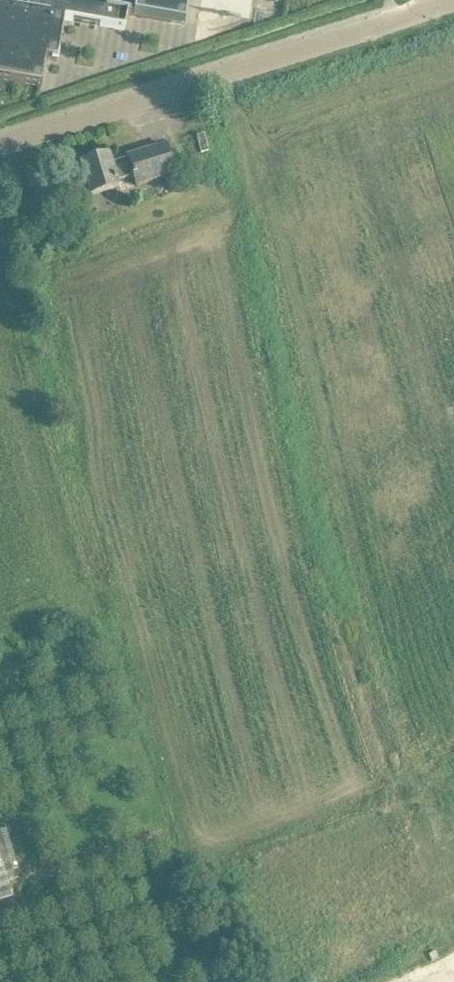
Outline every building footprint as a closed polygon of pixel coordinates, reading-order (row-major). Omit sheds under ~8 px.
[(41,87),(46,61),(57,63),(65,21),(125,31),(127,15),(184,25),(189,0),(0,0),(0,80),(41,87)]
